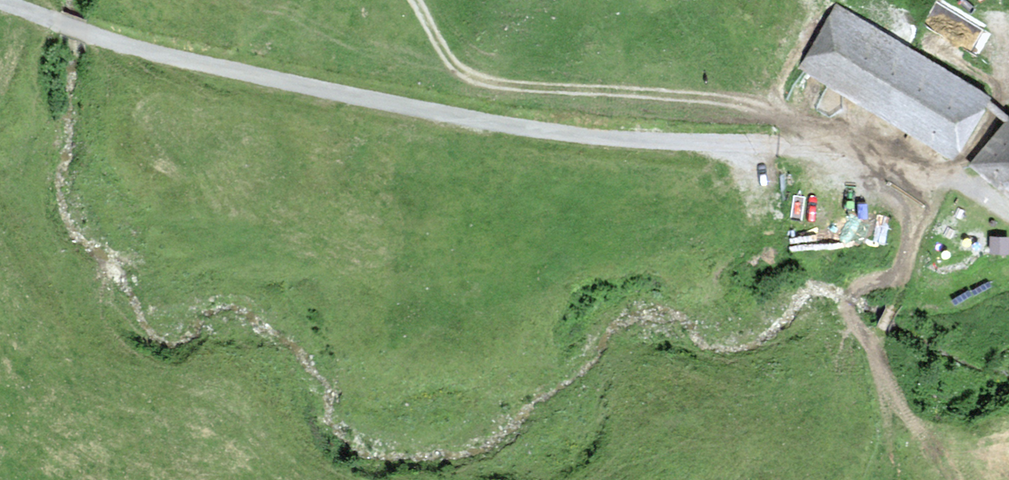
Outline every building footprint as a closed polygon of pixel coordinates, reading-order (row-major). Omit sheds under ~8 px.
[(840,8),(803,68),(951,158),(988,98),(840,8)] [(974,165),(1008,194),(1008,122),(974,165)]
